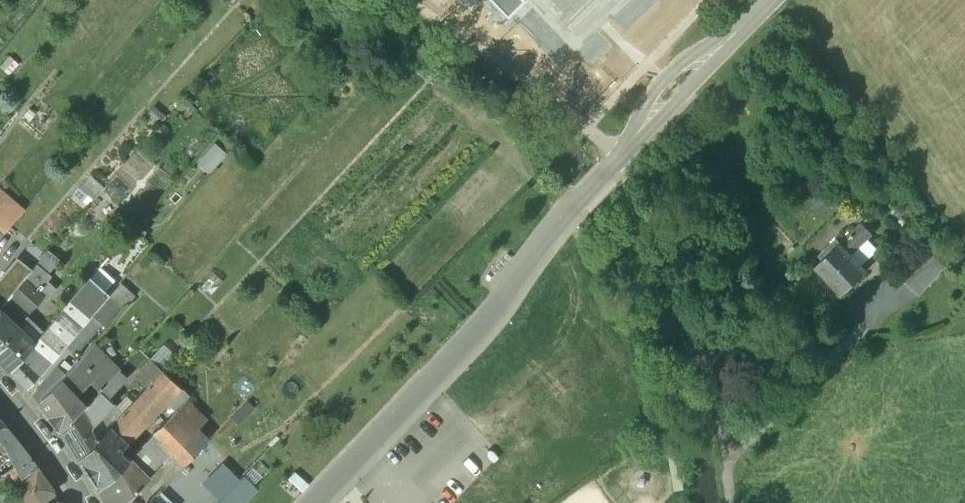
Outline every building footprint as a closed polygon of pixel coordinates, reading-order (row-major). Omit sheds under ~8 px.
[(507,18),(524,1),(523,0),(490,0),(507,18)] [(216,171),(228,152),(215,144),(203,163),(216,171)] [(0,189),(0,229),(4,233),(24,211),(0,189)] [(850,254),(841,244),(817,267),(842,294),(866,271),(850,254)] [(49,274),(60,261),(49,251),(37,265),(47,274),(34,291),(46,301),(57,290),(48,282),(52,276),(49,274)] [(910,283),(924,295),(950,266),(936,253),(910,283)] [(13,294),(31,272),(17,261),(0,282),(0,310),(13,294)] [(13,294),(32,311),(43,298),(34,291),(47,274),(37,265),(31,272),(13,294)] [(100,297),(85,283),(82,288),(97,302),(100,297)] [(82,288),(73,298),(61,312),(76,326),(77,326),(97,302),(82,288)] [(0,312),(0,361),(1,362),(10,372),(21,360),(22,361),(33,347),(44,334),(27,318),(18,329),(0,312)] [(61,314),(44,334),(58,347),(76,326),(61,312),(60,313),(61,314)] [(33,347),(22,361),(37,373),(58,347),(44,334),(33,347)] [(64,375),(61,378),(53,387),(38,402),(60,430),(85,405),(76,396),(90,382),(99,391),(112,378),(119,371),(106,358),(103,361),(89,347),(76,362),(64,375)] [(76,362),(65,353),(54,366),(60,371),(64,375),(76,362)] [(21,360),(10,372),(26,389),(39,375),(37,373),(22,361),(21,360)] [(60,371),(48,382),(53,387),(61,379),(61,378),(64,375),(60,371)] [(162,371),(148,385),(165,402),(174,411),(175,410),(176,411),(186,401),(188,398),(181,390),(182,389),(162,371)] [(99,391),(98,392),(106,399),(118,385),(119,385),(122,382),(118,378),(116,381),(112,378),(99,391)] [(47,382),(33,397),(38,402),(53,387),(48,382),(47,382)] [(121,414),(107,428),(125,444),(165,402),(148,385),(121,414)] [(85,405),(60,430),(70,447),(113,405),(106,399),(98,392),(85,405)] [(174,411),(153,432),(167,446),(185,463),(208,441),(196,430),(206,420),(186,401),(176,411),(175,410),(174,411)] [(113,405),(70,447),(78,459),(107,428),(121,414),(113,405)] [(0,428),(0,441),(4,447),(7,451),(6,452),(10,460),(25,451),(5,425),(0,428)] [(78,459),(97,489),(104,502),(117,502),(145,477),(140,472),(127,459),(126,461),(118,452),(126,444),(125,444),(107,428),(78,459)] [(167,446),(154,433),(146,442),(158,454),(167,446)] [(146,442),(127,459),(140,472),(158,454),(146,442)] [(25,451),(10,460),(12,462),(15,467),(21,478),(37,467),(25,451)] [(230,462),(208,485),(222,499),(244,476),(230,462)] [(15,467),(2,475),(9,487),(15,484),(15,483),(21,478),(15,467)] [(15,483),(15,484),(27,502),(35,502),(53,491),(37,467),(21,478),(15,483)] [(222,499),(226,502),(239,502),(256,487),(244,476),(222,499)] [(2,492),(10,502),(27,502),(15,484),(9,487),(2,492)]
